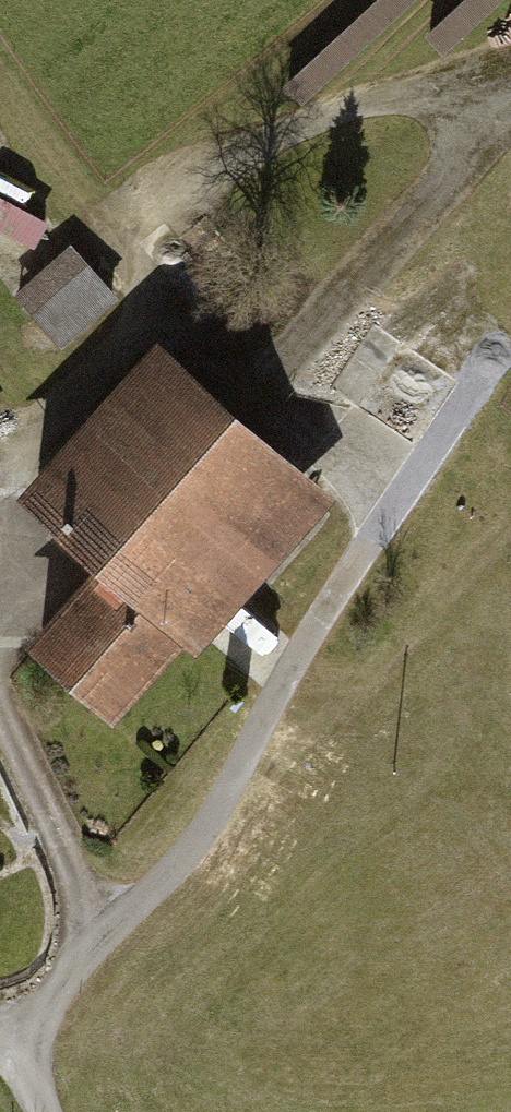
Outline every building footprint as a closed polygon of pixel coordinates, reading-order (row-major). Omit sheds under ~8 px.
[(378,17),(359,0),(357,0),(296,66),(316,85),(378,17)] [(18,277),(59,214),(0,176),(0,265),(18,277)] [(71,246),(15,293),(62,349),(118,302),(71,246)] [(165,342),(29,497),(107,565),(37,646),(123,721),(191,643),(200,651),(338,494),(242,410),(165,342)]
